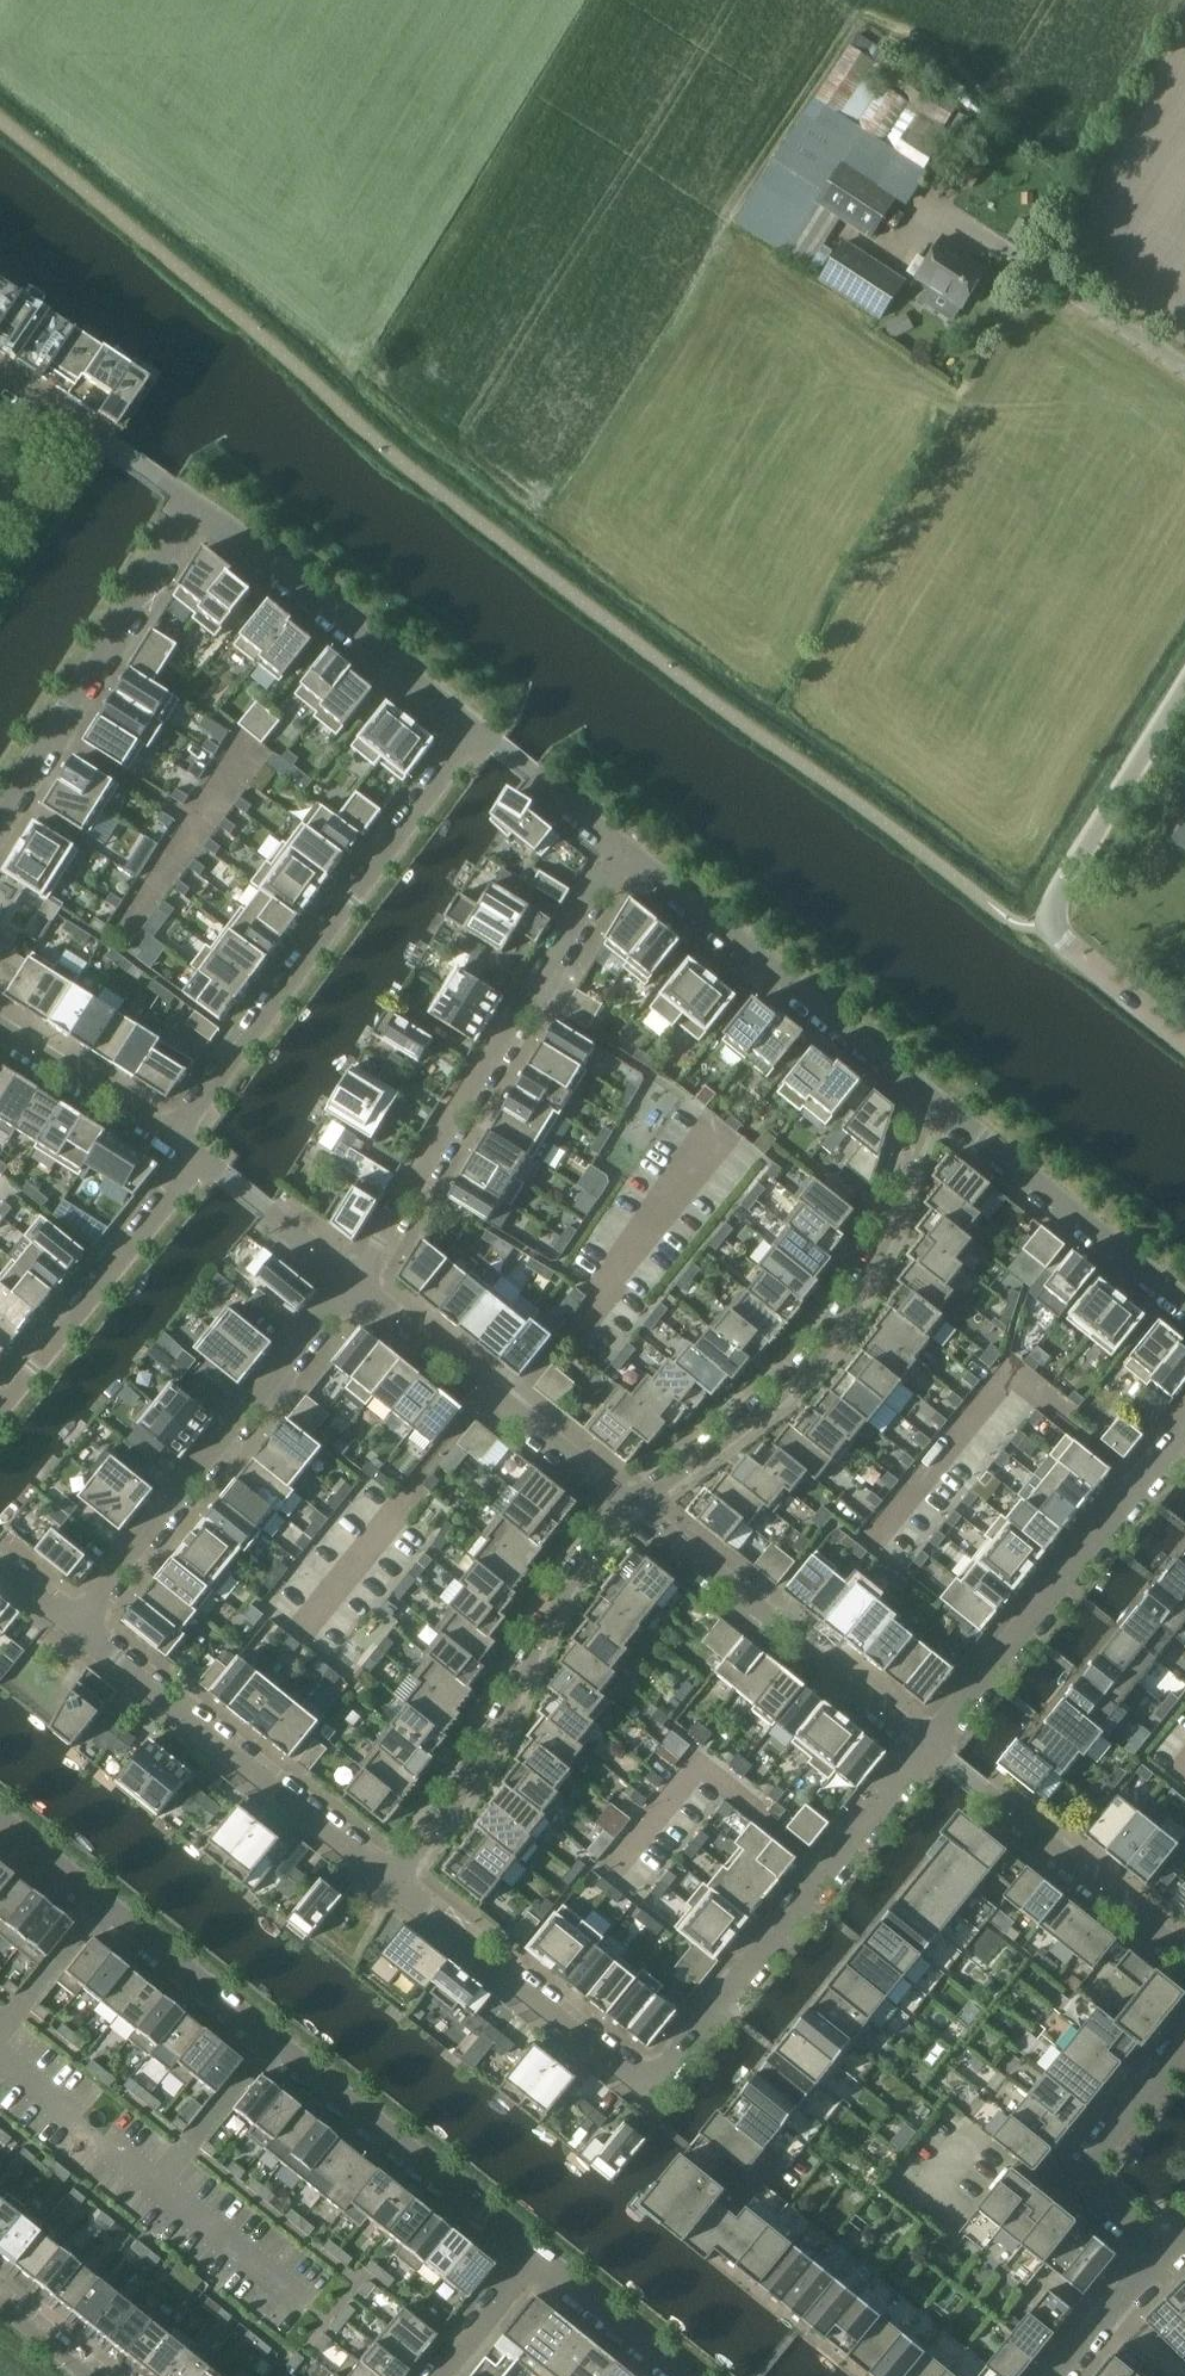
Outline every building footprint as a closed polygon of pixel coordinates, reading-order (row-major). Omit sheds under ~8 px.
[(946,148),(953,138),(963,144),(976,123),(960,113),(947,133),(948,134),(946,137),(941,134),(960,102),(897,64),(883,84),(878,81),(888,64),(875,56),(872,61),(849,46),(815,99),(824,105),(840,115),(855,124),(861,128),(895,149),(893,151),(924,172),(929,164),(935,168),(937,164),(943,168),(953,153),(946,148)] [(815,99),(735,223),(769,245),(808,270),(840,220),(814,204),(834,173),(841,162),(897,198),(907,205),(927,174),(924,172),(893,151),(895,149),(861,128),(855,124),(840,115),(824,105),(815,99)] [(897,198),(841,162),(834,173),(814,204),(840,220),(870,240),(897,198)] [(1033,193),(1022,193),(1022,205),(1033,204),(1033,193)] [(1020,243),(1031,225),(1019,218),(1009,236),(1020,243)] [(985,270),(955,251),(957,248),(942,238),(917,277),(963,305),(985,270)] [(819,280),(881,321),(907,281),(844,239),(819,280)] [(13,291),(0,282),(0,310),(13,291)] [(45,313),(13,291),(0,310),(0,324),(0,323),(13,332),(0,351),(13,360),(45,313)] [(884,323),(892,339),(914,328),(906,312),(884,323)] [(68,329),(45,313),(13,360),(40,378),(72,331),(68,329)] [(96,347),(72,331),(40,378),(47,383),(57,368),(70,377),(60,392),(67,396),(98,349),(96,347)] [(96,416),(128,368),(98,349),(67,396),(92,413),(96,416)] [(146,380),(128,368),(96,416),(121,432),(122,430),(136,410),(129,405),(133,399),(140,404),(153,385),(146,380)] [(196,615),(229,574),(230,575),(233,571),(205,548),(174,597),(196,614),(196,615)] [(216,637),(252,593),(230,575),(229,574),(196,615),(196,614),(193,618),(216,637)] [(257,664),(290,623),(291,624),(294,620),(270,601),(234,646),(258,665),(258,664),(257,664)] [(280,682),(313,642),(291,624),(290,623),(257,664),(258,664),(280,682)] [(171,658),(179,645),(154,629),(146,642),(171,658)] [(163,670),(171,658),(146,642),(138,654),(163,670)] [(318,713),(351,672),(352,673),(355,669),(331,650),(295,695),(317,713),(318,713)] [(130,667),(133,669),(133,668),(155,683),(163,670),(138,654),(130,667)] [(133,668),(133,669),(117,694),(166,724),(181,700),(155,683),(133,668)] [(314,717),(338,736),(374,691),(352,673),(351,672),(318,713),(317,713),(314,717)] [(117,694),(102,718),(146,746),(145,746),(150,749),(166,724),(117,694)] [(269,711),(257,701),(239,724),(251,734),(269,711)] [(412,721),(389,703),(352,748),(376,767),(380,762),(379,762),(412,721)] [(269,711),(251,734),(263,744),(281,721),(269,711)] [(199,729),(222,743),(231,731),(207,716),(199,729)] [(130,770),(145,746),(146,746),(102,718),(86,743),(130,770)] [(379,762),(380,762),(404,782),(435,740),(412,721),(379,762)] [(220,747),(208,739),(203,748),(215,755),(220,747)] [(282,757),(293,766),(299,759),(288,750),(282,757)] [(105,810),(121,785),(77,757),(61,782),(105,810)] [(193,764),(188,772),(200,780),(205,771),(193,764)] [(262,793),(268,785),(256,777),(251,785),(262,793)] [(61,782),(45,807),(89,835),(105,810),(61,782)] [(562,837),(530,811),(535,803),(516,792),(509,788),(491,817),(493,817),(490,820),(499,829),(509,839),(513,834),(542,857),(562,837)] [(189,796),(177,789),(172,797),(184,805),(189,796)] [(349,805),(373,823),(382,811),(358,793),(349,805)] [(246,814),(252,806),(241,797),(235,805),(246,814)] [(361,834),(339,818),(319,803),(303,824),(345,855),(361,834)] [(364,836),(373,823),(349,805),(339,818),(361,834),(364,836)] [(163,812),(157,820),(169,828),(175,819),(163,812)] [(220,826),(231,834),(237,827),(226,818),(220,826)] [(1173,840),(1184,847),(1184,820),(1173,840)] [(80,850),(36,822),(20,847),(64,875),(80,850)] [(303,824),(289,844),(288,845),(330,876),(345,855),(303,824)] [(159,844),(147,837),(142,845),(154,853),(159,844)] [(216,855),(222,847),(210,839),(204,847),(216,855)] [(314,897),(330,876),(288,845),(289,844),(284,841),(268,862),(314,897)] [(64,875),(20,847),(5,872),(28,887),(47,899),(48,900),(64,875)] [(189,867),(200,876),(206,868),(195,859),(189,867)] [(299,917),(314,897),(268,862),(252,883),(262,890),(299,917)] [(2,870),(0,873),(0,930),(28,887),(5,872),(2,870)] [(525,882),(517,877),(505,870),(499,881),(510,888),(518,893),(525,882)] [(571,889),(540,870),(531,885),(562,904),(571,889)] [(174,888),(185,896),(191,888),(180,880),(174,888)] [(552,920),(493,885),(480,907),(539,943),(552,920)] [(262,890),(247,910),(284,938),(299,917),(262,890)] [(123,901),(111,893),(106,901),(118,909),(123,901)] [(539,943),(480,907),(459,894),(445,918),(504,954),(517,932),(538,944),(539,943)] [(48,900),(47,899),(39,912),(53,921),(62,908),(48,900)] [(158,909),(170,917),(175,909),(164,901),(158,909)] [(632,901),(605,945),(627,963),(623,967),(624,968),(660,923),(633,901),(633,902),(632,901)] [(268,959),(284,938),(247,910),(242,906),(227,928),(268,959)] [(108,925),(96,918),(91,926),(102,934),(108,925)] [(63,929),(75,936),(80,928),(68,921),(63,929)] [(143,929),(154,938),(160,930),(149,921),(143,929)] [(624,968),(646,986),(682,942),(681,941),(660,923),(624,968)] [(80,928),(75,936),(87,944),(92,936),(80,928)] [(253,979),(268,959),(227,928),(212,948),(211,948),(253,979)] [(465,936),(458,947),(469,954),(477,959),(484,948),(465,936)] [(127,951),(138,959),(144,951),(133,943),(127,951)] [(211,948),(212,948),(207,944),(191,966),(200,973),(200,972),(238,1000),(253,979),(211,948)] [(477,959),(469,954),(458,947),(451,958),(480,976),(487,965),(477,959)] [(124,957),(113,949),(107,957),(118,965),(124,957)] [(56,966),(55,966),(34,952),(23,969),(6,996),(29,1010),(56,966)] [(118,965),(129,973),(135,965),(124,957),(118,965)] [(6,996),(23,969),(6,958),(2,964),(0,963),(0,992),(6,996)] [(677,1023),(714,977),(709,973),(708,974),(706,972),(692,961),(690,960),(650,1009),(674,1028),(677,1023)] [(58,961),(55,966),(56,966),(29,1010),(50,1024),(75,985),(76,985),(82,976),(58,961)] [(444,992),(490,1021),(505,997),(458,968),(444,992)] [(185,994),(222,1021),(238,1000),(200,972),(200,973),(185,994)] [(714,977),(677,1023),(700,1042),(736,997),(735,996),(721,984),(719,983),(720,982),(714,977)] [(165,988),(154,980),(148,988),(159,996),(165,988)] [(75,985),(50,1024),(72,1038),(97,999),(76,985),(75,985)] [(159,996),(170,1004),(176,996),(165,988),(159,996)] [(569,1003),(594,1019),(603,1005),(577,989),(569,1003)] [(477,1043),(490,1021),(444,992),(430,1014),(477,1043)] [(97,999),(72,1038),(94,1052),(118,1012),(97,999)] [(745,1059),(781,1015),(780,1015),(778,1018),(757,1001),(756,1002),(755,1001),(723,1040),(745,1058),(744,1059),(745,1059)] [(563,1013),(588,1029),(594,1019),(569,1003),(563,1013)] [(422,1031),(410,1024),(388,1010),(373,1034),(420,1063),(434,1039),(422,1031)] [(211,1041),(220,1029),(196,1011),(187,1024),(211,1041)] [(118,1012),(94,1052),(116,1065),(140,1026),(118,1012)] [(417,1013),(410,1024),(422,1031),(429,1020),(417,1013)] [(803,1035),(804,1034),(803,1033),(803,1032),(782,1015),(782,1016),(781,1015),(745,1059),(768,1078),(782,1060),(795,1044),(803,1035)] [(583,1069),(583,1068),(597,1046),(558,1022),(544,1045),(583,1069)] [(140,1026),(116,1065),(137,1079),(162,1040),(140,1026)] [(162,1040),(137,1079),(169,1099),(196,1061),(162,1040)] [(790,1066),(803,1050),(795,1044),(782,1060),(790,1066)] [(583,1068),(583,1069),(544,1045),(543,1045),(530,1066),(574,1094),(588,1071),(583,1068)] [(800,1111),(808,1102),(840,1063),(839,1062),(836,1066),(815,1049),(813,1048),(808,1055),(795,1071),(778,1092),(800,1111)] [(645,1064),(650,1056),(639,1049),(634,1057),(645,1064)] [(803,1050),(790,1066),(795,1071),(808,1055),(803,1050)] [(386,1063),(398,1071),(405,1060),(393,1052),(386,1063)] [(650,1056),(645,1064),(657,1072),(662,1063),(650,1056)] [(391,1082),(398,1071),(386,1063),(379,1075),(391,1082)] [(840,1063),(808,1102),(800,1111),(801,1111),(804,1107),(826,1125),(862,1081),(861,1080),(862,1080),(841,1063),(840,1063)] [(0,1064),(0,1108),(20,1077),(0,1064)] [(340,1089),(386,1118),(401,1094),(354,1066),(340,1089)] [(574,1094),(530,1066),(517,1088),(561,1115),(574,1094)] [(0,1108),(0,1119),(17,1130),(42,1091),(20,1077),(0,1108)] [(640,1087),(632,1082),(625,1094),(633,1099),(640,1087)] [(503,1110),(547,1137),(561,1115),(517,1088),(503,1110)] [(373,1140),(386,1118),(340,1089),(326,1111),(373,1140)] [(38,1143),(39,1143),(63,1104),(42,1091),(17,1130),(38,1143)] [(706,1107),(712,1100),(701,1091),(695,1098),(706,1107)] [(857,1115),(852,1111),(840,1126),(844,1130),(863,1145),(847,1165),(872,1186),(896,1108),(896,1107),(876,1092),(857,1115)] [(625,1094),(618,1106),(626,1111),(633,1099),(625,1094)] [(595,1275),(698,1111),(678,1099),(575,1262),(595,1275)] [(39,1143),(38,1143),(35,1148),(58,1162),(85,1118),(63,1104),(39,1143)] [(547,1137),(503,1110),(490,1132),(529,1156),(529,1157),(534,1160),(547,1137)] [(737,1132),(743,1125),(732,1116),(726,1123),(737,1132)] [(85,1118),(58,1162),(80,1176),(86,1166),(107,1132),(85,1118)] [(614,1131),(606,1126),(598,1138),(606,1143),(614,1131)] [(339,1141),(350,1148),(357,1137),(346,1129),(339,1141)] [(86,1166),(135,1197),(161,1166),(107,1132),(86,1166)] [(490,1132),(476,1154),(516,1178),(526,1184),(528,1185),(541,1164),(534,1160),(529,1157),(529,1156),(490,1132)] [(606,1143),(598,1138),(591,1150),(599,1155),(606,1143)] [(765,1155),(771,1147),(760,1139),(754,1146),(765,1155)] [(343,1159),(350,1148),(339,1141),(332,1152),(343,1159)] [(350,1148),(343,1159),(365,1172),(372,1161),(359,1153),(350,1148)] [(516,1178),(476,1154),(463,1176),(502,1200),(502,1201),(512,1207),(526,1184),(516,1178)] [(978,1211),(996,1189),(953,1154),(951,1157),(949,1156),(937,1171),(938,1172),(933,1178),(940,1183),(941,1182),(978,1212),(978,1211)] [(3,1175),(9,1167),(0,1159),(0,1172),(3,1175)] [(774,1180),(782,1168),(775,1163),(766,1174),(774,1180)] [(823,1185),(847,1204),(856,1193),(837,1177),(833,1174),(823,1185)] [(502,1201),(502,1200),(463,1176),(449,1199),(474,1215),(475,1214),(488,1223),(502,1201)] [(847,1204),(823,1185),(812,1176),(795,1198),(800,1203),(801,1202),(840,1233),(841,1232),(852,1218),(851,1217),(856,1211),(847,1204)] [(354,1243),(385,1193),(361,1179),(350,1196),(342,1191),(325,1219),(354,1243)] [(33,1198),(39,1191),(28,1182),(22,1190),(33,1198)] [(941,1182),(940,1183),(928,1198),(930,1199),(925,1204),(931,1209),(932,1208),(965,1235),(966,1234),(982,1214),(978,1211),(978,1212),(941,1182)] [(606,1188),(599,1183),(591,1194),(599,1200),(606,1188)] [(750,1193),(757,1199),(766,1189),(759,1183),(750,1193)] [(33,1198),(43,1207),(50,1199),(39,1191),(33,1198)] [(585,1191),(575,1208),(588,1216),(591,1211),(599,1200),(591,1194),(585,1191)] [(702,1193),(659,1240),(677,1256),(720,1210),(702,1193)] [(757,1199),(750,1193),(741,1204),(749,1210),(757,1199)] [(110,1228),(64,1199),(54,1215),(94,1248),(110,1228)] [(474,1215),(449,1199),(440,1213),(466,1229),(474,1215)] [(4,1219),(13,1208),(5,1202),(0,1208),(0,1215),(4,1219)] [(801,1202),(800,1203),(784,1223),(789,1226),(789,1225),(830,1258),(830,1257),(842,1242),(841,1241),(845,1236),(841,1232),(840,1233),(801,1202)] [(923,1234),(961,1265),(961,1264),(978,1244),(966,1234),(965,1235),(932,1208),(931,1209),(919,1224),(921,1225),(916,1230),(922,1235),(923,1234)] [(86,1251),(42,1215),(25,1236),(33,1244),(34,1243),(70,1272),(86,1251)] [(718,1233),(725,1239),(734,1229),(726,1223),(718,1233)] [(772,1246),(775,1248),(776,1248),(818,1282),(819,1281),(830,1266),(829,1265),(834,1260),(830,1257),(830,1258),(789,1225),(789,1226),(772,1246)] [(578,1231),(570,1226),(562,1237),(570,1242),(578,1231)] [(1035,1260),(1054,1236),(1042,1226),(1023,1250),(1035,1260)] [(494,1245),(499,1237),(487,1230),(483,1238),(494,1245)] [(725,1239),(718,1233),(709,1244),(716,1250),(725,1239)] [(911,1250),(912,1251),(907,1256),(913,1260),(947,1287),(948,1286),(964,1266),(961,1264),(961,1265),(923,1234),(922,1235),(911,1250)] [(1035,1260),(1047,1269),(1066,1246),(1054,1236),(1035,1260)] [(499,1237),(494,1245),(506,1252),(511,1244),(499,1237)] [(562,1237),(554,1248),(562,1254),(570,1242),(562,1237)] [(420,1296),(449,1260),(424,1240),(400,1279),(401,1280),(420,1296)] [(34,1243),(33,1244),(18,1262),(18,1263),(54,1292),(70,1272),(34,1243)] [(765,1272),(805,1304),(817,1288),(816,1287),(820,1282),(819,1281),(818,1282),(776,1248),(775,1248),(759,1268),(765,1273),(765,1272)] [(653,1279),(672,1265),(661,1251),(642,1265),(653,1279)] [(1068,1307),(1097,1271),(1096,1270),(1075,1253),(1074,1252),(1045,1288),(1068,1307)] [(300,1313),(318,1291),(275,1257),(258,1278),(300,1313)] [(539,1273),(543,1264),(532,1257),(527,1265),(539,1273)] [(14,1259),(0,1276),(0,1281),(38,1312),(54,1292),(18,1263),(18,1262),(14,1259)] [(449,1260),(420,1296),(440,1312),(469,1276),(449,1260)] [(898,1281),(902,1285),(902,1284),(938,1312),(955,1292),(948,1286),(947,1287),(913,1260),(901,1275),(902,1276),(898,1281)] [(693,1279),(701,1269),(694,1263),(685,1273),(693,1279)] [(543,1264),(539,1273),(550,1280),(555,1272),(543,1264)] [(469,1276),(440,1312),(460,1329),(489,1293),(490,1293),(494,1289),(473,1272),(469,1276)] [(749,1292),(790,1325),(802,1309),(801,1308),(805,1304),(765,1272),(765,1273),(750,1291),(749,1292)] [(676,1284),(684,1290),(693,1279),(685,1273),(676,1284)] [(1117,1292),(1117,1293),(1101,1280),(1100,1280),(1099,1279),(1067,1319),(1091,1339),(1124,1298),(1117,1292)] [(0,1281),(0,1314),(21,1332),(38,1312),(0,1281)] [(930,1340),(930,1341),(948,1319),(938,1312),(902,1284),(902,1285),(890,1299),(891,1300),(887,1306),(889,1308),(890,1307),(930,1340)] [(576,1287),(570,1295),(581,1304),(587,1296),(581,1292),(576,1287)] [(772,1345),(776,1340),(777,1341),(790,1325),(749,1292),(750,1291),(745,1288),(729,1308),(729,1309),(772,1344),(772,1345)] [(259,1289),(251,1299),(264,1310),(272,1300),(259,1289)] [(1004,1302),(1017,1306),(1021,1293),(1008,1289),(1004,1302)] [(509,1309),(509,1308),(490,1293),(489,1293),(460,1329),(480,1345),(509,1309)] [(1128,1301),(1124,1298),(1091,1339),(1112,1356),(1145,1316),(1144,1315),(1128,1302),(1128,1301)] [(250,1299),(242,1310),(255,1320),(264,1310),(250,1299)] [(1013,1319),(1017,1306),(1004,1302),(1000,1315),(1013,1319)] [(653,1313),(660,1319),(669,1309),(661,1303),(653,1313)] [(509,1308),(509,1309),(480,1345),(500,1361),(533,1321),(512,1304),(509,1308)] [(228,1306),(211,1327),(258,1365),(274,1344),(228,1306)] [(729,1308),(727,1307),(710,1328),(711,1330),(712,1329),(753,1362),(754,1364),(759,1358),(760,1359),(772,1345),(772,1344),(729,1309),(729,1308)] [(915,1359),(930,1340),(890,1307),(889,1308),(877,1322),(878,1323),(874,1328),(875,1329),(876,1329),(914,1360),(915,1359)] [(660,1319),(653,1313),(644,1324),(651,1330),(660,1319)] [(5,1352),(21,1332),(0,1314),(0,1348),(5,1352)] [(996,1318),(992,1323),(1005,1333),(1007,1327),(996,1318)] [(554,1337),(533,1321),(500,1361),(520,1377),(520,1376),(521,1377),(554,1337)] [(1147,1385),(1183,1341),(1183,1340),(1162,1323),(1160,1322),(1124,1367),(1147,1385)] [(241,1386),(258,1365),(211,1327),(194,1348),(241,1386)] [(382,1344),(382,1343),(363,1328),(363,1329),(362,1328),(333,1363),(353,1379),(354,1380),(382,1344)] [(741,1377),(753,1362),(712,1329),(711,1330),(697,1348),(696,1349),(733,1378),(732,1379),(735,1381),(740,1376),(741,1377)] [(901,1384),(904,1386),(922,1364),(915,1359),(914,1360),(876,1329),(875,1329),(863,1344),(865,1345),(860,1351),(861,1351),(861,1350),(902,1383),(901,1384)] [(696,1349),(697,1348),(688,1341),(671,1361),(712,1394),(711,1395),(715,1398),(719,1393),(720,1394),(732,1379),(733,1378),(696,1349)] [(1148,1386),(1152,1381),(1174,1399),(1184,1385),(1184,1348),(1181,1345),(1184,1341),(1183,1341),(1147,1385),(1148,1386)] [(620,1353),(628,1359),(636,1349),(629,1343),(620,1353)] [(402,1361),(402,1360),(383,1344),(383,1345),(382,1344),(354,1380),(353,1379),(346,1388),(367,1405),(374,1397),(374,1396),(402,1361)] [(986,1352),(997,1360),(1003,1353),(992,1344),(986,1352)] [(184,1349),(176,1360),(189,1370),(197,1360),(184,1349)] [(850,1367),(846,1371),(886,1403),(901,1384),(902,1383),(861,1350),(861,1351),(849,1366),(850,1367)] [(997,1360),(986,1352),(980,1359),(991,1368),(997,1360)] [(628,1359),(620,1353),(612,1364),(619,1370),(628,1359)] [(1030,1355),(1024,1362),(1035,1371),(1041,1363),(1030,1355)] [(189,1370),(176,1360),(168,1370),(181,1381),(189,1370)] [(690,1411),(694,1414),(698,1409),(699,1410),(711,1395),(712,1394),(671,1361),(671,1360),(670,1361),(655,1380),(654,1381),(691,1411),(690,1411)] [(394,1412),(422,1377),(422,1376),(403,1361),(402,1361),(374,1396),(374,1397),(394,1412)] [(553,1365),(534,1388),(546,1397),(564,1374),(553,1365)] [(867,1422),(869,1424),(886,1403),(846,1371),(843,1375),(842,1374),(830,1389),(829,1390),(868,1422),(867,1422)] [(974,1388),(980,1381),(970,1372),(964,1380),(974,1388)] [(557,1407),(576,1384),(564,1374),(546,1397),(557,1407)] [(654,1381),(655,1380),(650,1376),(634,1396),(633,1397),(668,1426),(673,1430),(677,1425),(678,1426),(690,1411),(691,1411),(654,1381)] [(442,1393),(442,1392),(423,1377),(422,1377),(394,1412),(414,1429),(442,1393)] [(198,1438),(215,1417),(173,1383),(156,1404),(198,1438)] [(619,1386),(603,1405),(646,1440),(645,1442),(650,1446),(654,1440),(656,1441),(668,1426),(633,1397),(634,1396),(620,1385),(619,1386)] [(811,1409),(852,1442),(852,1441),(867,1422),(868,1422),(829,1390),(830,1389),(829,1389),(825,1394),(824,1393),(812,1408),(811,1409)] [(1068,1398),(1079,1407),(1085,1400),(1074,1391),(1068,1398)] [(958,1408),(964,1401),(954,1392),(947,1400),(958,1408)] [(434,1445),(463,1409),(462,1408),(443,1393),(443,1394),(442,1393),(414,1429),(434,1445)] [(323,1429),(333,1417),(307,1395),(297,1407),(323,1429)] [(156,1404),(139,1425),(181,1459),(198,1438),(156,1404)] [(646,1440),(603,1405),(584,1429),(627,1464),(630,1461),(631,1462),(644,1446),(642,1445),(645,1442),(646,1440)] [(314,1440),(323,1429),(297,1407),(288,1419),(288,1420),(314,1441),(314,1440)] [(833,1461),(837,1464),(854,1442),(852,1441),(852,1442),(811,1409),(812,1408),(811,1407),(806,1412),(805,1411),(793,1426),(793,1427),(834,1460),(833,1461)] [(1044,1416),(1037,1410),(1028,1421),(1035,1427),(1044,1416)] [(942,1428),(948,1420),(938,1412),(931,1420),(942,1428)] [(1144,1436),(1121,1417),(1111,1429),(1134,1448),(1144,1436)] [(307,1469),(324,1448),(314,1440),(314,1441),(288,1420),(287,1420),(272,1439),(272,1440),(307,1469)] [(470,1453),(489,1430),(477,1420),(458,1444),(470,1453)] [(773,1443),(772,1444),(808,1473),(808,1474),(817,1481),(833,1461),(834,1460),(793,1427),(793,1426),(791,1424),(786,1429),(785,1428),(773,1443)] [(1134,1448),(1111,1429),(1101,1441),(1125,1460),(1134,1448)] [(470,1453),(481,1462),(500,1439),(489,1430),(470,1453)] [(1020,1430),(1011,1441),(1018,1447),(1027,1436),(1020,1430)] [(925,1448),(932,1441),(921,1432),(915,1440),(925,1448)] [(1059,1462),(1095,1491),(1098,1488),(1101,1484),(1111,1472),(1110,1471),(1111,1470),(1067,1434),(1050,1455),(1059,1462)] [(333,1446),(344,1455),(350,1448),(339,1438),(333,1446)] [(272,1440),(271,1440),(256,1459),(256,1460),(291,1488),(292,1488),(301,1477),(307,1469),(272,1440)] [(772,1444),(773,1443),(770,1440),(766,1446),(764,1445),(752,1459),(752,1460),(791,1492),(791,1493),(791,1494),(792,1493),(808,1474),(808,1473),(772,1444)] [(440,1466),(452,1475),(470,1453),(458,1444),(440,1466)] [(146,1456),(133,1445),(125,1455),(124,1456),(138,1466),(146,1456)] [(1004,1450),(995,1461),(1002,1467),(1011,1456),(1004,1450)] [(909,1468),(916,1461),(905,1452),(899,1460),(909,1468)] [(139,1512),(156,1491),(113,1456),(97,1477),(139,1512)] [(752,1459),(748,1456),(744,1461),(743,1460),(731,1475),(730,1476),(771,1509),(770,1509),(774,1513),(791,1493),(791,1492),(752,1460),(752,1459)] [(256,1460),(255,1460),(239,1479),(240,1479),(239,1480),(279,1512),(296,1492),(292,1488),(291,1488),(256,1460)] [(380,1471),(369,1462),(362,1470),(373,1479),(380,1471)] [(1082,1507),(1085,1503),(1095,1491),(1059,1462),(1043,1482),(1079,1511),(1082,1507)] [(978,1481),(986,1487),(995,1476),(987,1470),(978,1481)] [(373,1479),(384,1488),(390,1480),(380,1471),(373,1479)] [(540,1471),(521,1494),(560,1526),(564,1521),(565,1522),(578,1507),(577,1506),(579,1503),(540,1471)] [(744,1522),(754,1529),(770,1509),(771,1509),(730,1476),(731,1475),(728,1472),(723,1478),(722,1477),(710,1492),(745,1521),(744,1522)] [(893,1488),(899,1481),(889,1472),(883,1480),(893,1488)] [(433,1474),(424,1486),(431,1491),(432,1492),(441,1481),(433,1474)] [(122,1532),(139,1512),(97,1477),(80,1498),(122,1532)] [(239,1480),(238,1480),(223,1499),(224,1499),(223,1500),(263,1532),(279,1512),(239,1480)] [(338,1493),(345,1499),(354,1488),(347,1482),(338,1493)] [(1043,1482),(1027,1502),(1063,1531),(1066,1527),(1069,1524),(1079,1511),(1043,1482)] [(689,1510),(687,1512),(726,1544),(744,1522),(745,1521),(710,1492),(706,1488),(702,1494),(701,1493),(688,1508),(689,1510)] [(971,1490),(962,1501),(970,1507),(979,1496),(971,1490)] [(877,1508),(883,1501),(873,1492),(866,1500),(877,1508)] [(337,1510),(345,1499),(338,1493),(329,1504),(337,1510)] [(560,1526),(521,1494),(503,1516),(542,1548),(543,1547),(544,1546),(545,1547),(558,1531),(556,1530),(560,1526)] [(66,1496),(58,1506),(71,1517),(79,1506),(66,1496)] [(1027,1502),(1022,1498),(1007,1518),(1002,1514),(1002,1515),(1046,1551),(1049,1548),(1053,1544),(1063,1531),(1027,1502)] [(242,1549),(246,1553),(263,1532),(223,1500),(222,1500),(207,1519),(207,1520),(242,1549)] [(49,1516),(62,1527),(71,1517),(58,1506),(49,1516)] [(818,1513),(828,1522),(834,1514),(824,1506),(818,1513)] [(317,1509),(309,1518),(314,1522),(322,1529),(329,1519),(317,1509)] [(955,1510),(946,1521),(953,1527),(962,1516),(955,1510)] [(529,1570),(541,1555),(540,1554),(544,1549),(543,1547),(542,1548),(503,1516),(501,1513),(483,1535),(490,1541),(491,1540),(529,1570)] [(811,1521),(822,1529),(828,1522),(818,1513),(811,1521)] [(1046,1551),(1002,1515),(985,1535),(1031,1572),(1035,1566),(1035,1565),(1046,1551)] [(207,1520),(206,1520),(195,1534),(194,1533),(190,1539),(226,1568),(242,1549),(207,1520)] [(440,1533),(448,1538),(455,1526),(447,1521),(440,1533)] [(313,1539),(322,1529),(314,1522),(305,1533),(313,1539)] [(79,1586),(97,1564),(54,1530),(37,1551),(79,1586)] [(939,1530),(930,1541),(937,1547),(946,1536),(939,1530)] [(304,1550),(313,1539),(305,1533),(297,1544),(304,1550)] [(433,1545),(441,1550),(448,1538),(440,1533),(433,1545)] [(857,1543),(847,1534),(841,1541),(851,1550),(857,1543)] [(1025,1578),(1026,1577),(1031,1572),(985,1535),(985,1536),(989,1539),(974,1559),(1014,1591),(1025,1578)] [(792,1546),(800,1552),(808,1541),(801,1536),(792,1546)] [(190,1539),(185,1544),(186,1545),(175,1559),(174,1560),(210,1589),(211,1588),(226,1568),(190,1539)] [(529,1570),(491,1540),(490,1541),(474,1561),(478,1564),(478,1563),(514,1591),(517,1587),(519,1588),(527,1577),(526,1576),(530,1571),(529,1570)] [(754,1566),(767,1577),(786,1554),(773,1543),(754,1566)] [(857,1543),(851,1550),(862,1559),(868,1552),(857,1543)] [(658,1605),(675,1583),(676,1582),(637,1550),(635,1553),(634,1552),(621,1568),(622,1569),(619,1573),(658,1605)] [(923,1550),(914,1562),(921,1568),(930,1556),(923,1550)] [(838,1567),(817,1551),(785,1591),(786,1592),(805,1608),(838,1567)] [(777,1585),(796,1562),(786,1554),(767,1577),(777,1585)] [(1014,1591),(974,1559),(957,1579),(998,1611),(1000,1608),(1003,1604),(1014,1591)] [(198,1612),(199,1612),(215,1592),(211,1588),(210,1589),(174,1560),(158,1579),(159,1579),(158,1580),(198,1612)] [(1178,1561),(1159,1584),(1184,1606),(1184,1567),(1178,1561)] [(281,1579),(290,1568),(282,1562),(273,1573),(281,1579)] [(410,1573),(417,1580),(426,1569),(418,1562),(410,1573)] [(478,1564),(461,1584),(468,1589),(469,1588),(501,1614),(502,1614),(505,1610),(506,1611),(515,1600),(514,1599),(518,1594),(514,1591),(478,1563),(478,1564)] [(805,1608),(825,1624),(854,1588),(835,1572),(839,1568),(838,1567),(805,1608)] [(897,1575),(887,1567),(881,1574),(891,1583),(897,1575)] [(264,1584),(272,1590),(281,1579),(273,1573),(264,1584)] [(410,1573),(401,1584),(409,1590),(417,1580),(410,1573)] [(640,1627),(640,1626),(658,1605),(619,1573),(617,1575),(616,1574),(603,1590),(604,1591),(601,1595),(640,1627)] [(897,1575),(891,1583),(902,1592),(908,1584),(897,1575)] [(998,1611),(957,1579),(941,1599),(943,1601),(953,1609),(952,1609),(963,1617),(974,1626),(981,1631),(982,1630),(982,1631),(984,1628),(987,1624),(998,1611)] [(183,1631),(198,1612),(158,1580),(157,1580),(142,1599),(143,1599),(142,1600),(182,1632),(183,1631)] [(825,1624),(845,1640),(878,1600),(858,1584),(855,1588),(854,1588),(825,1624)] [(1159,1584),(1140,1608),(1184,1644),(1184,1643),(1184,1606),(1159,1584)] [(501,1614),(469,1588),(468,1589),(453,1608),(491,1640),(492,1639),(504,1624),(503,1623),(507,1618),(502,1614),(501,1614)] [(4,1634),(21,1613),(0,1595),(0,1631),(4,1634)] [(625,1648),(626,1648),(642,1628),(640,1626),(640,1627),(601,1595),(600,1596),(600,1597),(588,1611),(590,1612),(586,1617),(625,1648)] [(937,1608),(927,1599),(921,1606),(931,1615),(937,1608)] [(168,1658),(187,1635),(183,1631),(182,1632),(142,1600),(141,1600),(124,1622),(168,1658)] [(393,1617),(399,1609),(388,1600),(382,1608),(393,1617)] [(865,1656),(898,1616),(878,1600),(845,1640),(865,1656)] [(257,1608),(248,1619),(256,1625),(264,1615),(257,1608)] [(482,1664),(494,1649),(492,1648),(497,1643),(492,1639),(491,1640),(453,1608),(436,1629),(441,1633),(442,1632),(481,1665),(482,1664)] [(1184,1644),(1140,1608),(1121,1631),(1161,1663),(1180,1641),(1184,1644)] [(963,1617),(952,1609),(947,1616),(957,1625),(963,1617)] [(865,1656),(885,1673),(914,1637),(895,1621),(899,1617),(898,1616),(865,1656)] [(578,1643),(617,1675),(617,1674),(634,1654),(626,1648),(625,1648),(586,1617),(585,1618),(587,1619),(576,1634),(577,1635),(572,1640),(577,1644),(578,1643)] [(974,1626),(963,1617),(957,1625),(968,1633),(974,1626)] [(702,1641),(714,1651),(733,1627),(721,1618),(720,1619),(702,1641)] [(248,1619),(239,1630),(247,1636),(256,1625),(248,1619)] [(291,1635),(280,1627),(273,1634),(284,1643),(291,1635)] [(745,1637),(733,1627),(714,1651),(726,1660),(745,1637)] [(1161,1663),(1121,1631),(1102,1654),(1138,1683),(1156,1661),(1161,1664),(1161,1663)] [(481,1665),(442,1632),(441,1633),(425,1654),(429,1657),(430,1656),(470,1689),(471,1688),(483,1673),(482,1673),(486,1667),(482,1664),(481,1665)] [(302,1644),(291,1635),(284,1643),(295,1652),(302,1644)] [(378,1648),(386,1654),(395,1643),(387,1637),(378,1648)] [(745,1638),(745,1637),(726,1660),(715,1673),(717,1674),(736,1690),(765,1654),(745,1638)] [(885,1673),(905,1689),(934,1653),(914,1637),(885,1673)] [(12,1640),(2,1653),(15,1663),(25,1650),(12,1640)] [(578,1643),(577,1644),(574,1648),(573,1647),(564,1658),(565,1659),(561,1664),(565,1667),(565,1666),(600,1695),(601,1694),(617,1675),(578,1643)] [(378,1648),(370,1658),(377,1665),(386,1654),(378,1648)] [(237,1658),(231,1652),(223,1662),(230,1667),(237,1658)] [(926,1705),(955,1670),(934,1653),(905,1689),(925,1705),(925,1704),(926,1705)] [(736,1690),(755,1705),(756,1706),(785,1670),(785,1669),(784,1668),(768,1655),(766,1654),(765,1654),(736,1690)] [(1138,1683),(1102,1654),(1083,1677),(1119,1706),(1138,1683)] [(229,1668),(210,1692),(231,1709),(260,1673),(240,1656),(238,1658),(237,1658),(230,1667),(229,1668)] [(470,1689),(430,1656),(429,1657),(413,1677),(421,1684),(422,1683),(457,1711),(458,1711),(460,1708),(461,1708),(471,1697),(470,1696),(474,1690),(471,1688),(470,1689)] [(198,1682),(210,1692),(229,1668),(230,1667),(223,1662),(218,1658),(198,1682)] [(331,1668),(320,1659),(313,1667),(324,1676),(331,1668)] [(88,1666),(79,1681),(52,1729),(73,1747),(118,1691),(88,1666)] [(565,1666),(565,1667),(553,1682),(554,1683),(550,1688),(556,1693),(556,1692),(594,1722),(611,1702),(601,1694),(600,1695),(565,1666)] [(331,1668),(324,1676),(335,1684),(341,1676),(331,1668)] [(773,1727),(777,1723),(776,1722),(805,1686),(805,1685),(804,1684),(788,1671),(786,1670),(785,1670),(756,1706),(755,1705),(752,1710),(773,1727)] [(231,1709),(251,1725),(280,1689),(260,1673),(231,1709)] [(1119,1706),(1083,1677),(1065,1701),(1105,1733),(1109,1737),(1128,1714),(1119,1706)] [(686,1698),(695,1687),(687,1681),(678,1692),(686,1698)] [(362,1683),(353,1694),(361,1700),(370,1689),(362,1683)] [(457,1711),(422,1683),(421,1684),(405,1704),(408,1706),(409,1705),(445,1735),(446,1734),(449,1730),(450,1731),(459,1720),(457,1719),(462,1714),(458,1711),(457,1711)] [(805,1686),(776,1722),(777,1723),(795,1738),(796,1738),(825,1702),(806,1686),(806,1687),(805,1686)] [(300,1705),(280,1689),(251,1725),(271,1741),(300,1705)] [(544,1715),(584,1748),(584,1747),(584,1746),(600,1726),(594,1722),(556,1692),(556,1693),(553,1697),(551,1696),(542,1707),(544,1708),(539,1713),(543,1716),(544,1715)] [(678,1709),(686,1698),(678,1692),(670,1702),(678,1709)] [(1172,1693),(1163,1704),(1171,1710),(1179,1699),(1172,1693)] [(300,1705),(271,1741),(292,1758),(327,1715),(306,1698),(300,1705)] [(1046,1724),(1086,1757),(1105,1733),(1065,1701),(1046,1724)] [(792,1742),(812,1758),(812,1759),(846,1718),(840,1713),(840,1714),(826,1703),(825,1702),(796,1738),(795,1738),(792,1742)] [(346,1703),(337,1714),(345,1720),(354,1710),(346,1703)] [(1171,1710),(1163,1704),(1154,1715),(1162,1721),(1171,1710)] [(445,1735),(409,1705),(408,1706),(393,1725),(433,1758),(434,1757),(445,1744),(444,1743),(449,1736),(446,1734),(445,1735)] [(662,1705),(659,1709),(666,1715),(670,1711),(662,1705)] [(664,1726),(664,1725),(670,1718),(666,1715),(659,1709),(652,1717),(664,1726)] [(337,1714),(328,1724),(336,1731),(345,1720),(337,1714)] [(568,1767),(584,1748),(544,1715),(543,1716),(531,1731),(532,1732),(528,1737),(531,1739),(532,1739),(567,1768),(568,1767)] [(125,1729),(112,1718),(105,1727),(117,1738),(125,1729)] [(829,1780),(837,1771),(836,1771),(865,1735),(864,1735),(864,1734),(851,1723),(851,1722),(846,1718),(812,1759),(812,1758),(808,1763),(829,1780)] [(698,1721),(690,1731),(689,1732),(697,1738),(706,1727),(698,1721)] [(420,1779),(432,1765),(431,1764),(435,1758),(434,1757),(433,1758),(393,1725),(392,1723),(374,1745),(376,1746),(377,1745),(419,1780),(420,1779)] [(1086,1757),(1046,1724),(1027,1747),(1063,1776),(1081,1754),(1085,1757),(1086,1757)] [(713,1733),(706,1727),(697,1738),(704,1744),(713,1733)] [(137,1739),(125,1729),(117,1738),(130,1748),(137,1739)] [(865,1735),(836,1771),(837,1771),(857,1788),(858,1789),(887,1753),(886,1752),(866,1735),(865,1736),(865,1735)] [(1134,1736),(1124,1749),(1133,1756),(1143,1744),(1134,1736)] [(309,1772),(328,1749),(316,1739),(297,1763),(309,1772)] [(532,1739),(531,1739),(519,1754),(520,1755),(516,1760),(518,1762),(519,1761),(556,1792),(557,1791),(567,1778),(573,1771),(568,1767),(567,1768),(532,1739)] [(173,1757),(152,1740),(117,1782),(138,1800),(173,1757)] [(1063,1776),(1027,1747),(1019,1741),(1006,1757),(999,1765),(1035,1794),(1054,1770),(1062,1777),(1063,1776)] [(419,1780),(377,1745),(376,1746),(360,1766),(365,1770),(366,1770),(404,1800),(407,1796),(409,1797),(417,1786),(416,1785),(421,1780),(420,1779),(419,1780)] [(674,1767),(680,1759),(669,1750),(662,1758),(674,1767)] [(737,1771),(746,1759),(738,1753),(729,1764),(737,1771)] [(138,1800),(159,1816),(193,1773),(173,1757),(138,1800)] [(737,1771),(744,1777),(753,1766),(746,1759),(737,1771)] [(519,1761),(518,1762),(506,1777),(508,1778),(503,1783),(506,1786),(507,1785),(546,1817),(546,1818),(547,1819),(565,1797),(557,1791),(556,1792),(519,1761)] [(1154,1774),(1143,1765),(1137,1773),(1148,1781),(1154,1774)] [(1111,1777),(1119,1783),(1127,1773),(1120,1766),(1111,1777)] [(347,1793),(386,1824),(388,1822),(389,1823),(402,1807),(401,1806),(405,1800),(404,1800),(366,1770),(365,1770),(347,1793)] [(657,1787),(664,1779),(653,1770),(646,1778),(657,1787)] [(1118,1784),(1119,1783),(1111,1777),(1102,1788),(1110,1794),(1118,1784)] [(507,1785),(506,1786),(503,1789),(502,1788),(493,1799),(494,1800),(490,1805),(492,1807),(493,1806),(530,1837),(531,1836),(546,1818),(546,1817),(507,1785)] [(777,1785),(768,1796),(776,1802),(785,1791),(777,1785)] [(210,1798),(198,1788),(191,1797),(203,1807),(210,1798)] [(1184,1798),(1173,1789),(1167,1797),(1177,1805),(1184,1798)] [(641,1807),(648,1799),(636,1790),(630,1798),(641,1807)] [(1119,1795),(1105,1812),(1086,1835),(1106,1852),(1139,1812),(1119,1795)] [(269,1814),(248,1796),(203,1852),(225,1870),(262,1824),(262,1823),(269,1814)] [(1101,1797),(1096,1804),(1100,1807),(1104,1810),(1109,1804),(1101,1797)] [(203,1807),(216,1817),(223,1808),(210,1798),(203,1807)] [(726,1801),(717,1812),(725,1818),(733,1808),(734,1807),(726,1801)] [(769,1812),(779,1821),(788,1810),(777,1801),(776,1803),(772,1808),(769,1812)] [(1086,1835),(1105,1812),(1104,1810),(1100,1807),(1096,1804),(1094,1802),(1074,1826),(1086,1835)] [(797,1816),(821,1836),(830,1824),(829,1823),(807,1804),(797,1816)] [(493,1806),(492,1807),(489,1811),(488,1810),(479,1821),(480,1822),(476,1826),(518,1860),(517,1860),(519,1863),(520,1862),(537,1841),(531,1836),(530,1837),(493,1806)] [(625,1827),(631,1819),(620,1810),(614,1818),(625,1827)] [(971,1856),(991,1872),(1008,1851),(961,1812),(944,1833),(971,1855),(971,1856)] [(1127,1868),(1159,1828),(1139,1812),(1106,1852),(1127,1868)] [(821,1836),(797,1816),(787,1828),(811,1848),(821,1836)] [(735,1844),(740,1847),(780,1879),(781,1878),(781,1879),(791,1867),(795,1862),(796,1860),(797,1858),(753,1823),(752,1824),(735,1844)] [(262,1824),(225,1870),(253,1893),(277,1863),(268,1856),(282,1839),(262,1824)] [(476,1826),(476,1827),(476,1828),(464,1842),(465,1843),(462,1848),(502,1880),(503,1879),(502,1878),(517,1860),(518,1860),(476,1826)] [(1180,1845),(1159,1828),(1127,1868),(1146,1884),(1147,1885),(1180,1845)] [(598,1838),(609,1847),(611,1844),(615,1839),(604,1830),(598,1838)] [(693,1842),(701,1848),(710,1837),(702,1831),(693,1842)] [(971,1856),(971,1855),(944,1833),(927,1854),(933,1860),(934,1859),(955,1876),(975,1891),(991,1872),(971,1856)] [(693,1842),(684,1853),(692,1859),(701,1848),(693,1842)] [(740,1847),(724,1867),(764,1899),(765,1899),(767,1896),(770,1893),(780,1880),(780,1879),(740,1847)] [(444,1872),(482,1902),(483,1903),(494,1890),(502,1880),(462,1848),(461,1848),(462,1849),(459,1853),(458,1852),(445,1868),(447,1869),(444,1872)] [(1184,1865),(1184,1850),(1177,1860),(1184,1866),(1184,1865)] [(578,1876),(587,1865),(579,1858),(570,1869),(578,1876)] [(289,1876),(296,1868),(286,1859),(276,1872),(286,1880),(289,1876)] [(917,1880),(937,1897),(938,1897),(957,1912),(957,1913),(975,1891),(955,1876),(934,1859),(933,1860),(917,1880)] [(11,1874),(3,1868),(0,1865),(0,1888),(11,1874)] [(763,1900),(764,1899),(724,1867),(708,1886),(708,1887),(748,1919),(748,1918),(749,1919),(751,1916),(752,1916),(751,1915),(754,1911),(755,1910),(756,1910),(764,1900),(763,1900)] [(1023,1912),(1047,1882),(1029,1867),(1005,1898),(1023,1912)] [(289,1876),(301,1886),(304,1883),(308,1877),(296,1868),(289,1876)] [(570,1886),(578,1876),(570,1869),(562,1880),(570,1886)] [(1169,1869),(1161,1880),(1168,1886),(1177,1875),(1169,1869)] [(677,1877),(669,1871),(661,1882),(668,1888),(677,1877)] [(0,1888),(0,1929),(31,1890),(30,1890),(23,1884),(11,1874),(0,1888)] [(596,1885),(607,1894),(613,1886),(602,1878),(601,1879),(596,1885)] [(305,1941),(307,1937),(310,1939),(344,1897),(322,1879),(288,1921),(290,1923),(288,1927),(305,1941)] [(937,1897),(917,1880),(899,1902),(920,1918),(919,1919),(939,1935),(957,1913),(957,1912),(938,1897),(937,1897)] [(660,1899),(668,1888),(661,1882),(652,1892),(653,1893),(660,1899)] [(1040,1926),(1065,1896),(1047,1882),(1023,1912),(1040,1926)] [(692,1907),(733,1940),(737,1935),(736,1934),(737,1933),(748,1920),(747,1920),(748,1919),(708,1887),(708,1886),(704,1883),(687,1904),(691,1907),(692,1907)] [(624,1895),(613,1886),(607,1894),(618,1903),(624,1895)] [(17,1949),(51,1907),(50,1906),(42,1900),(31,1890),(0,1929),(0,1936),(17,1949)] [(1058,1941),(1082,1911),(1065,1896),(1040,1926),(1058,1941)] [(546,1916),(555,1905),(547,1898),(538,1909),(546,1916)] [(882,1923),(903,1940),(922,1956),(939,1935),(919,1919),(920,1918),(899,1902),(882,1923)] [(585,1921),(565,1906),(564,1905),(528,1949),(529,1950),(543,1962),(542,1962),(548,1967),(585,1921)] [(51,1907),(17,1949),(37,1966),(67,1930),(72,1923),(70,1922),(62,1916),(51,1907)] [(733,1940),(692,1907),(691,1907),(676,1926),(675,1927),(678,1930),(695,1943),(718,1962),(719,1961),(716,1959),(727,1946),(728,1945),(728,1946),(733,1940)] [(636,1918),(647,1927),(653,1919),(642,1910),(636,1918)] [(1075,1955),(1100,1925),(1082,1911),(1058,1941),(1075,1955)] [(529,1912),(511,1934),(510,1935),(522,1945),(541,1921),(530,1912),(529,1912)] [(658,1935),(664,1928),(653,1919),(647,1927),(658,1935)] [(568,1981),(569,1982),(597,1946),(598,1947),(605,1938),(585,1921),(548,1967),(553,1971),(554,1970),(568,1982),(568,1981)] [(903,1940),(882,1923),(865,1945),(885,1962),(905,1978),(922,1956),(903,1940)] [(434,1982),(433,1982),(450,1961),(451,1960),(406,1924),(369,1970),(390,1986),(402,1972),(426,1991),(434,1982)] [(1075,1955),(1094,1970),(1118,1940),(1100,1925),(1075,1955)] [(1011,1927),(1005,1934),(1013,1941),(1014,1941),(1020,1934),(1011,1927)] [(979,1939),(994,1951),(1002,1940),(988,1928),(979,1939)] [(109,1953),(108,1953),(101,1947),(90,1939),(85,1945),(56,1981),(74,1996),(109,1953)] [(685,1955),(709,1974),(718,1962),(695,1943),(685,1955)] [(868,1983),(888,1999),(905,1978),(885,1962),(865,1945),(847,1966),(868,1983)] [(589,1998),(617,1963),(617,1962),(598,1947),(597,1946),(569,1982),(582,1992),(585,1995),(588,1998),(589,1998)] [(1035,1956),(1041,1961),(1048,1952),(1043,1948),(1035,1956)] [(1131,1951),(1116,1970),(1143,1992),(1145,1993),(1160,1974),(1131,1951)] [(109,1953),(74,1996),(75,1997),(76,1995),(82,1988),(99,2002),(126,1968),(126,1967),(119,1961),(109,1953)] [(685,1955),(675,1967),(698,1985),(699,1986),(709,1974),(685,1955)] [(1053,1973),(1058,1966),(1046,1956),(1041,1962),(1053,1973)] [(620,1958),(617,1962),(617,1963),(589,1998),(589,1999),(592,2001),(591,2002),(592,2002),(593,2001),(595,2003),(594,2004),(595,2004),(596,2003),(598,2005),(597,2006),(597,2007),(598,2005),(601,2007),(600,2008),(600,2009),(601,2008),(605,2011),(604,2012),(605,2012),(608,2014),(609,2014),(641,1974),(640,1974),(620,1958)] [(433,1982),(437,1985),(431,1993),(454,2011),(460,2003),(476,2016),(493,1994),(451,1960),(450,1961),(433,1982)] [(850,2005),(870,2021),(888,1999),(868,1983),(847,1966),(830,1988),(850,2005)] [(136,1976),(126,1968),(99,2002),(117,2016),(144,1982),(136,1976)] [(628,2030),(628,2031),(657,1995),(658,1996),(665,1987),(644,1970),(640,1974),(641,1974),(609,2014),(609,2015),(628,2030)] [(1117,2024),(1140,2042),(1139,2043),(1144,2047),(1184,1996),(1184,1994),(1160,1974),(1145,1993),(1143,1992),(1118,2022),(1117,2024)] [(1073,1975),(1066,1983),(1076,1991),(1078,1990),(1083,1983),(1073,1975)] [(13,1996),(19,1989),(8,1980),(2,1987),(13,1996)] [(144,1982),(117,2016),(134,2030),(127,2039),(128,2039),(162,1997),(161,1996),(154,1990),(144,1982)] [(833,2026),(853,2042),(870,2021),(850,2005),(830,1988),(812,2009),(833,2026)] [(649,2047),(678,2012),(677,2011),(658,1996),(657,1995),(628,2031),(629,2031),(648,2047),(648,2046),(649,2047)] [(173,2006),(162,1997),(128,2039),(148,2056),(182,2013),(181,2012),(173,2006)] [(31,2011),(42,2021),(48,2013),(37,2004),(31,2011)] [(1100,2007),(1081,2030),(1122,2064),(1139,2043),(1140,2042),(1117,2024),(1118,2022),(1100,2007)] [(795,2031),(816,2047),(836,2064),(853,2042),(833,2026),(812,2009),(795,2031)] [(194,2023),(182,2013),(148,2056),(155,2047),(174,2062),(167,2071),(168,2072),(202,2029),(201,2028),(194,2023)] [(67,2041),(74,2033),(62,2024),(56,2032),(67,2041)] [(503,2034),(490,2024),(477,2040),(489,2050),(495,2043),(503,2034)] [(202,2029),(168,2072),(172,2075),(185,2086),(220,2044),(219,2043),(212,2037),(202,2029)] [(1081,2030),(1064,2052),(1105,2085),(1122,2064),(1081,2030)] [(816,2047),(795,2031),(778,2052),(798,2069),(818,2085),(836,2064),(816,2047)] [(85,2042),(74,2033),(67,2041),(79,2050),(85,2042)] [(503,2034),(495,2043),(496,2043),(497,2044),(504,2050),(508,2053),(516,2044),(504,2035),(503,2034)] [(496,2043),(492,2049),(500,2055),(504,2050),(497,2044),(496,2043)] [(232,2053),(220,2044),(185,2086),(186,2087),(193,2078),(213,2094),(236,2066),(240,2060),(239,2059),(232,2053)] [(556,2060),(536,2044),(499,2091),(520,2108),(558,2061),(556,2060)] [(564,2051),(556,2060),(558,2061),(520,2108),(541,2124),(586,2068),(564,2051)] [(760,2074),(781,2091),(801,2107),(818,2085),(798,2069),(778,2052),(760,2074)] [(1064,2052),(1046,2073),(1087,2107),(1105,2085),(1064,2052)] [(91,2060),(85,2068),(97,2077),(103,2069),(91,2060)] [(115,2079),(103,2069),(97,2077),(109,2086),(115,2079)] [(1007,2077),(1000,2071),(985,2088),(993,2095),(994,2095),(1008,2078),(1007,2077)] [(1070,2128),(1087,2107),(1046,2073),(1029,2095),(1070,2128)] [(781,2091),(760,2074),(743,2095),(763,2112),(783,2128),(801,2107),(781,2091)] [(252,2126),(280,2092),(259,2075),(232,2109),(252,2126)] [(143,2102),(149,2094),(138,2085),(131,2092),(143,2102)] [(290,2100),(280,2092),(252,2126),(270,2140),(262,2149),(263,2149),(297,2106),(290,2100)] [(143,2102),(155,2111),(161,2104),(149,2094),(143,2102)] [(725,2117),(746,2134),(766,2150),(783,2128),(763,2112),(743,2095),(726,2116),(725,2117)] [(1029,2095),(1011,2116),(1052,2150),(1070,2128),(1029,2095)] [(987,2104),(978,2097),(965,2114),(965,2115),(973,2121),(987,2104)] [(595,2108),(582,2098),(575,2107),(588,2117),(595,2108)] [(307,2114),(297,2106),(263,2149),(281,2163),(315,2121),(307,2114)] [(588,2117),(601,2127),(608,2118),(595,2108),(588,2117)] [(701,2134),(728,2156),(748,2172),(766,2150),(746,2134),(725,2117),(726,2116),(719,2111),(701,2134)] [(1052,2150),(1011,2116),(993,2139),(1034,2172),(1052,2150)] [(181,2133),(187,2126),(176,2117),(170,2124),(181,2133)] [(588,2118),(582,2125),(588,2130),(594,2123),(588,2118)] [(301,2180),(335,2137),(327,2130),(315,2121),(281,2163),(301,2180)] [(613,2183),(647,2140),(625,2122),(606,2147),(594,2138),(581,2154),(592,2163),(591,2165),(613,2183)] [(0,2129),(0,2142),(5,2146),(11,2138),(0,2129)] [(701,2134),(691,2145),(718,2167),(719,2167),(728,2156),(701,2134)] [(347,2147),(335,2137),(301,2180),(321,2196),(355,2153),(347,2147)] [(200,2148),(211,2157),(217,2150),(206,2141),(200,2148)] [(35,2157),(23,2148),(17,2155),(29,2165),(35,2157)] [(321,2196),(341,2212),(375,2169),(367,2163),(355,2153),(321,2196)] [(639,2203),(684,2242),(708,2213),(708,2214),(727,2191),(682,2153),(639,2203)] [(53,2172),(59,2164),(47,2155),(41,2163),(53,2172)] [(233,2162),(226,2170),(238,2179),(245,2172),(233,2162)] [(65,2182),(71,2174),(59,2164),(53,2172),(65,2182)] [(375,2169),(341,2212),(341,2213),(349,2204),(366,2218),(393,2184),(385,2178),(375,2169)] [(1012,2169),(979,2210),(1001,2227),(1034,2187),(1012,2169)] [(256,2194),(262,2186),(251,2177),(245,2184),(256,2194)] [(403,2192),(393,2184),(366,2218),(384,2232),(411,2198),(403,2192)] [(274,2195),(262,2186),(256,2194),(268,2203),(274,2195)] [(1055,2205),(1034,2187),(1001,2227),(1023,2245),(1055,2205)] [(85,2198),(73,2188),(67,2196),(79,2206),(85,2198)] [(715,2249),(730,2231),(729,2231),(748,2207),(727,2191),(708,2214),(708,2213),(684,2242),(707,2261),(716,2249),(715,2249)] [(0,2201),(0,2237),(25,2207),(7,2192),(0,2201)] [(421,2206),(411,2198),(384,2232),(401,2246),(429,2213),(421,2206)] [(1023,2245),(1044,2263),(1077,2222),(1055,2205),(1023,2245)] [(25,2207),(0,2237),(0,2254),(12,2264),(45,2223),(25,2207)] [(715,2249),(716,2249),(738,2267),(771,2226),(748,2207),(729,2231),(730,2231),(715,2249)] [(291,2209),(285,2217),(296,2226),(302,2218),(291,2209)] [(113,2221),(101,2211),(95,2219),(107,2228),(113,2221)] [(440,2222),(429,2213),(401,2246),(394,2255),(414,2271),(421,2263),(449,2229),(440,2222)] [(302,2218),(296,2226),(308,2236),(314,2228),(302,2218)] [(113,2221),(107,2228),(118,2238),(125,2230),(113,2221)] [(1118,2255),(1077,2222),(1044,2263),(1085,2296),(1118,2255)] [(45,2223),(12,2264),(32,2280),(58,2248),(38,2232),(45,2223)] [(771,2226),(738,2267),(760,2285),(793,2244),(771,2226)] [(460,2239),(449,2229),(421,2263),(441,2279),(469,2245),(460,2239)] [(962,2231),(956,2240),(977,2257),(984,2249),(962,2231)] [(149,2249),(137,2240),(131,2248),(142,2257),(149,2249)] [(329,2240),(322,2248),(334,2257),(340,2249),(329,2240)] [(760,2285),(782,2303),(815,2262),(793,2244),(760,2285)] [(471,2247),(469,2245),(441,2279),(465,2298),(492,2264),(471,2247)] [(58,2248),(32,2280),(39,2286),(52,2296),(78,2264),(58,2248)] [(160,2259),(149,2249),(142,2257),(154,2267),(160,2259)] [(352,2259),(340,2249),(334,2257),(346,2266),(352,2259)] [(190,2271),(179,2261),(172,2269),(184,2278),(190,2271)] [(371,2261),(365,2268),(374,2276),(376,2278),(382,2270),(371,2261)] [(815,2262),(782,2303),(804,2321),(838,2280),(815,2262)] [(95,2279),(78,2264),(52,2296),(59,2302),(69,2311),(95,2279)] [(382,2270),(376,2278),(388,2287),(394,2279),(382,2270)] [(190,2271),(184,2278),(196,2288),(202,2280),(190,2271)] [(76,2316),(87,2325),(113,2293),(95,2279),(69,2311),(76,2316)] [(804,2321),(827,2339),(860,2298),(838,2280),(804,2321)] [(365,2282),(357,2292),(365,2298),(375,2286),(370,2282),(365,2282)] [(1167,2301),(1184,2319),(1184,2283),(1167,2301)] [(1030,2313),(1015,2332),(1009,2339),(1034,2359),(1055,2333),(1074,2309),(1049,2290),(1048,2291),(1030,2313)] [(130,2307),(113,2293),(87,2325),(105,2339),(138,2299),(137,2298),(130,2307)] [(518,2361),(517,2360),(558,2312),(537,2295),(496,2346),(506,2354),(516,2363),(518,2361)] [(220,2307),(208,2298),(202,2306),(214,2315),(220,2307)] [(421,2304),(414,2298),(404,2310),(412,2316),(421,2304)] [(860,2298),(827,2339),(849,2357),(882,2316),(860,2298)] [(138,2299),(105,2339),(112,2345),(123,2354),(156,2313),(138,2299)] [(1167,2301),(1165,2303),(1160,2308),(1146,2322),(1184,2359),(1184,2358),(1184,2319),(1167,2301)] [(338,2316),(345,2322),(355,2310),(347,2304),(338,2316)] [(411,2316),(435,2335),(445,2323),(421,2304),(412,2316),(411,2316)] [(220,2307),(214,2315),(225,2324),(231,2316),(220,2307)] [(412,2316),(404,2310),(402,2307),(387,2326),(421,2353),(435,2335),(411,2316),(412,2316)] [(518,2361),(537,2375),(539,2375),(577,2328),(558,2312),(517,2360),(518,2361)] [(174,2327),(156,2313),(123,2354),(141,2368),(174,2327)] [(1010,2313),(1003,2322),(1015,2332),(1022,2323),(1010,2313)] [(338,2316),(328,2327),(336,2334),(345,2322),(338,2316)] [(849,2357),(871,2375),(904,2334),(882,2316),(849,2357)] [(373,2344),(406,2371),(421,2353),(387,2326),(373,2344)] [(141,2368),(150,2375),(164,2375),(184,2351),(167,2337),(174,2328),(174,2327),(141,2368)] [(597,2345),(577,2328),(539,2375),(572,2375),(597,2345)] [(260,2339),(248,2330),(242,2338),(254,2347),(260,2339)] [(323,2334),(314,2346),(321,2352),(331,2340),(323,2334)] [(871,2375),(872,2375),(907,2375),(926,2352),(904,2334),(871,2375)] [(271,2349),(260,2339),(254,2347),(265,2356),(271,2349)] [(1009,2339),(994,2358),(988,2366),(987,2366),(979,2375),(1020,2375),(1034,2359),(1009,2339)] [(406,2371),(373,2344),(359,2361),(350,2354),(349,2354),(376,2375),(402,2375),(406,2371)] [(1124,2344),(1114,2356),(1126,2365),(1135,2353),(1124,2344)] [(617,2361),(597,2345),(572,2375),(605,2375),(617,2361)] [(506,2354),(496,2346),(487,2357),(497,2365),(506,2354)] [(184,2351),(164,2375),(197,2375),(204,2367),(184,2351)] [(296,2352),(294,2355),(286,2364),(294,2370),(301,2361),(303,2358),(296,2352)] [(907,2375),(945,2375),(949,2371),(926,2352),(907,2375)] [(1135,2353),(1126,2365),(1137,2374),(1147,2362),(1135,2353)] [(335,2375),(376,2375),(349,2354),(333,2374),(335,2375)] [(487,2357),(478,2368),(488,2375),(506,2375),(516,2363),(506,2354),(497,2365),(487,2357)] [(1107,2365),(1098,2375),(1139,2375),(1137,2374),(1126,2365),(1114,2356),(1112,2359),(1107,2365)] [(617,2361),(605,2375),(636,2375),(617,2361)] [(197,2375),(215,2375),(204,2367),(197,2375)] [(478,2368),(471,2375),(488,2375),(478,2368)]
